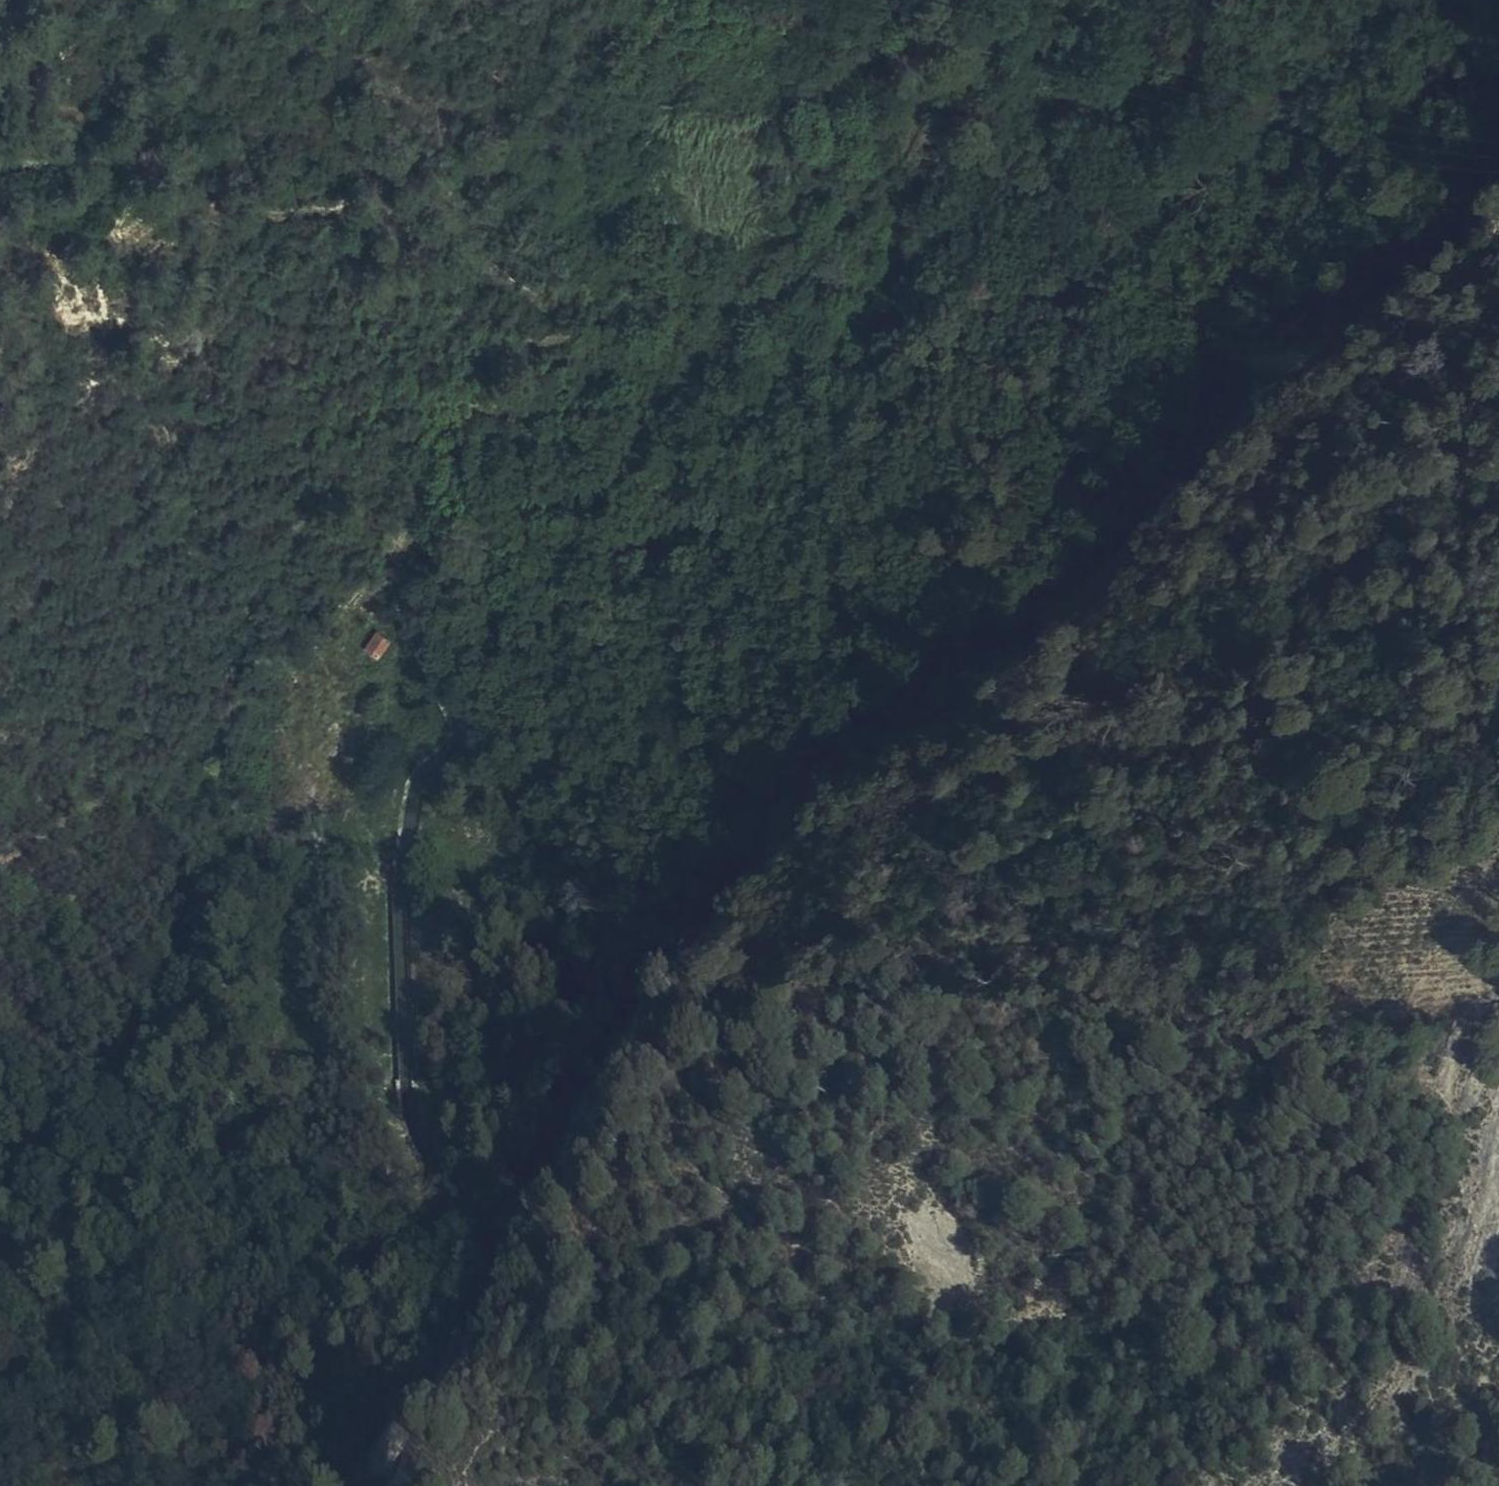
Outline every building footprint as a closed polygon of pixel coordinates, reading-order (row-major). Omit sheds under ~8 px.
[(375,631),(362,651),(378,661),(391,642),(375,631)]
